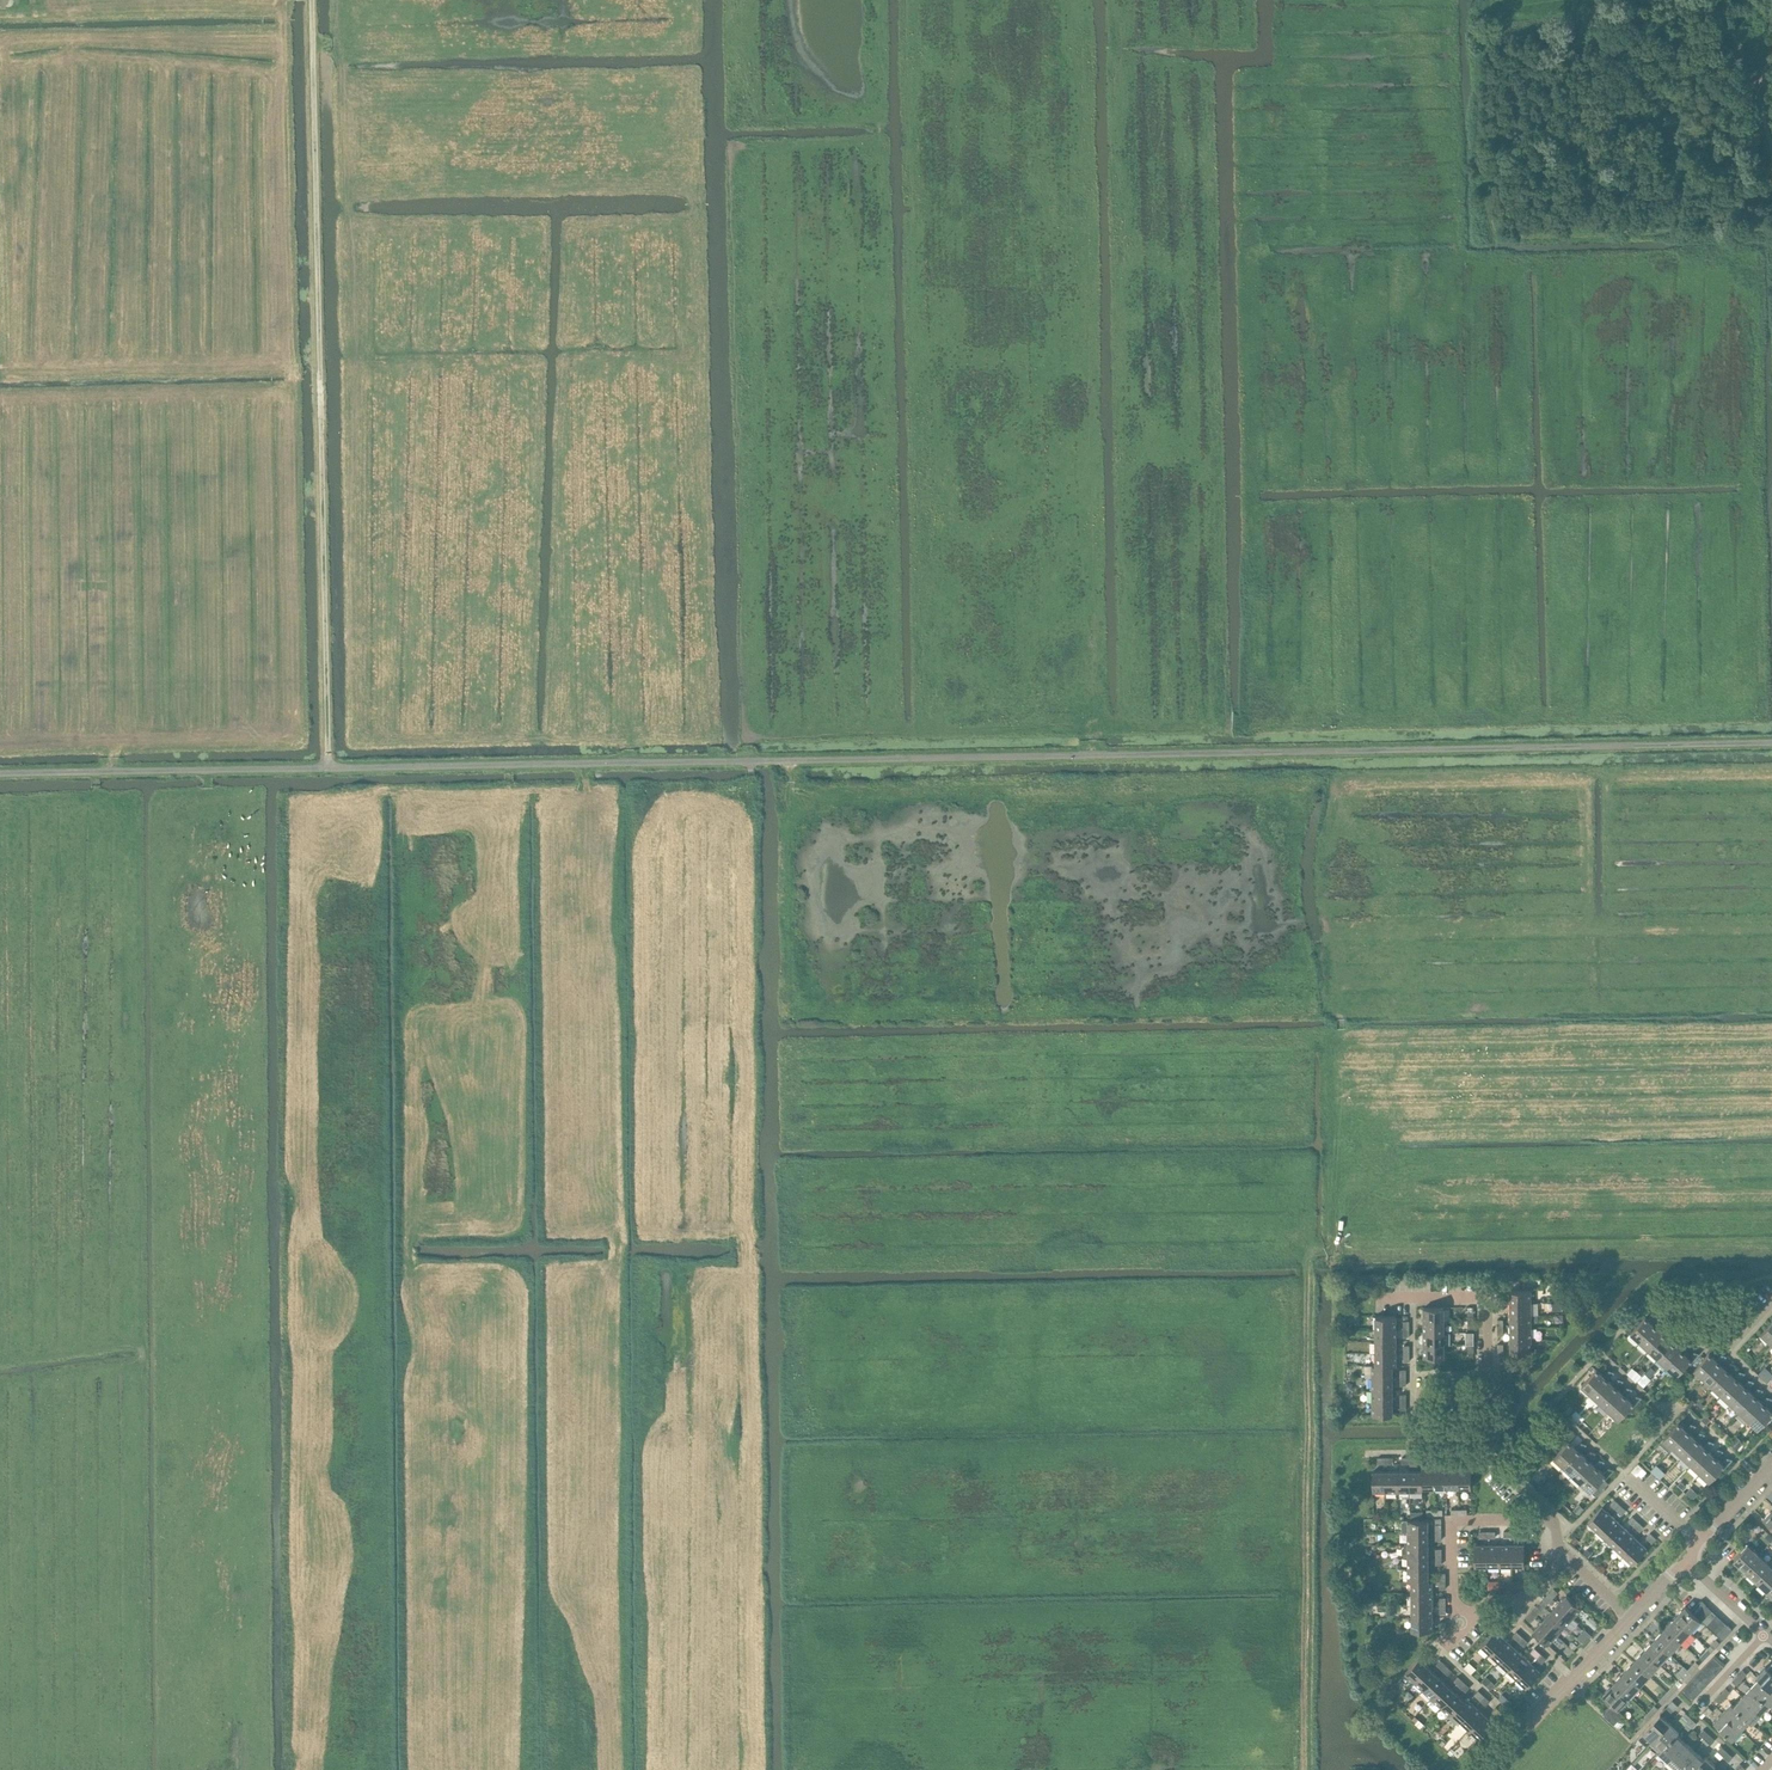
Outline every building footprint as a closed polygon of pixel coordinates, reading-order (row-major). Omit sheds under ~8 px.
[(1526,1289),(1511,1289),(1511,1302),(1516,1302),(1532,1302),(1532,1290),(1532,1289),(1531,1289),(1526,1289)] [(1516,1302),(1511,1302),(1511,1314),(1532,1314),(1532,1303),(1532,1302),(1516,1302)] [(1445,1307),(1424,1307),(1424,1317),(1424,1318),(1424,1320),(1445,1319),(1445,1318),(1445,1317),(1445,1307)] [(1511,1314),(1511,1327),(1532,1327),(1532,1314),(1511,1314)] [(1376,1315),(1376,1327),(1397,1327),(1397,1315),(1376,1315)] [(1646,1316),(1631,1332),(1632,1333),(1640,1340),(1655,1324),(1656,1325),(1658,1326),(1664,1319),(1658,1317),(1653,1323),(1646,1316)] [(1445,1319),(1424,1320),(1424,1331),(1445,1331),(1445,1319)] [(1762,1333),(1771,1342),(1771,1340),(1771,1322),(1762,1333)] [(1655,1324),(1640,1340),(1641,1341),(1643,1343),(1650,1350),(1659,1339),(1665,1333),(1666,1335),(1673,1328),(1668,1326),(1662,1331),(1658,1326),(1656,1325),(1655,1324)] [(1376,1327),(1376,1340),(1397,1340),(1397,1327),(1376,1327)] [(1511,1327),(1511,1339),(1532,1339),(1532,1327),(1511,1327)] [(1424,1331),(1425,1344),(1445,1344),(1445,1331),(1424,1331)] [(1659,1339),(1650,1350),(1659,1358),(1674,1341),(1676,1343),(1682,1336),(1677,1334),(1672,1339),(1666,1335),(1665,1333),(1659,1339)] [(1511,1339),(1511,1352),(1532,1352),(1532,1339),(1511,1339)] [(1397,1340),(1376,1340),(1376,1351),(1376,1352),(1376,1353),(1397,1352),(1397,1350),(1397,1340)] [(1674,1341),(1659,1358),(1667,1366),(1683,1350),(1685,1352),(1692,1344),(1686,1343),(1681,1348),(1676,1343),(1674,1341)] [(1425,1344),(1425,1357),(1445,1357),(1445,1344),(1425,1344)] [(1683,1350),(1667,1366),(1668,1366),(1677,1375),(1689,1362),(1691,1363),(1701,1353),(1695,1351),(1690,1356),(1685,1352),(1683,1350)] [(1397,1352),(1376,1353),(1376,1365),(1393,1365),(1397,1365),(1397,1352)] [(1695,1369),(1704,1377),(1719,1361),(1721,1363),(1728,1355),(1722,1354),(1717,1359),(1710,1352),(1695,1369)] [(1719,1361),(1704,1377),(1713,1386),(1728,1369),(1730,1371),(1737,1364),(1731,1362),(1726,1367),(1721,1363),(1719,1361)] [(1373,1364),(1373,1377),(1393,1377),(1393,1365),(1376,1365),(1373,1364)] [(1582,1385),(1592,1394),(1606,1378),(1608,1379),(1615,1372),(1609,1370),(1604,1375),(1597,1369),(1582,1385)] [(1728,1369),(1713,1386),(1722,1394),(1737,1378),(1739,1380),(1746,1372),(1740,1370),(1735,1376),(1730,1371),(1728,1369)] [(1636,1370),(1630,1375),(1636,1381),(1641,1375),(1638,1372),(1636,1370)] [(1766,1372),(1762,1375),(1767,1380),(1771,1377),(1766,1372)] [(1644,1373),(1637,1381),(1643,1386),(1650,1378),(1644,1373)] [(1373,1377),(1373,1389),(1394,1389),(1393,1377),(1373,1377)] [(1606,1378),(1592,1394),(1600,1402),(1615,1386),(1617,1388),(1623,1380),(1618,1378),(1613,1384),(1608,1379),(1606,1378)] [(1737,1378),(1722,1394),(1731,1402),(1746,1386),(1748,1388),(1755,1381),(1749,1379),(1744,1384),(1739,1380),(1737,1378)] [(1615,1386),(1600,1402),(1609,1410),(1624,1395),(1626,1396),(1633,1389),(1627,1387),(1622,1393),(1617,1388),(1615,1386)] [(1746,1386),(1731,1402),(1740,1411),(1755,1395),(1757,1396),(1764,1389),(1758,1387),(1753,1393),(1748,1388),(1746,1386)] [(1373,1389),(1373,1401),(1394,1401),(1394,1389),(1373,1389)] [(1624,1395),(1609,1410),(1619,1419),(1630,1406),(1632,1408),(1642,1397),(1636,1396),(1631,1401),(1624,1395)] [(1740,1411),(1750,1420),(1765,1404),(1767,1405),(1771,1399),(1771,1397),(1767,1396),(1762,1401),(1757,1396),(1755,1395),(1740,1411)] [(1690,1396),(1684,1403),(1689,1408),(1695,1401),(1690,1396)] [(1373,1401),(1373,1414),(1394,1414),(1394,1401),(1373,1401)] [(1750,1420),(1759,1428),(1771,1416),(1771,1417),(1771,1409),(1771,1410),(1766,1405),(1767,1405),(1765,1404),(1750,1420)] [(1706,1414),(1701,1419),(1706,1424),(1711,1419),(1706,1414)] [(1679,1422),(1664,1438),(1660,1442),(1669,1450),(1673,1446),(1674,1447),(1689,1430),(1690,1432),(1697,1425),(1691,1423),(1686,1428),(1679,1422)] [(1689,1430),(1674,1447),(1682,1455),(1697,1438),(1699,1441),(1706,1433),(1700,1431),(1695,1437),(1690,1432),(1689,1430)] [(1734,1437),(1729,1443),(1736,1450),(1742,1444),(1734,1437)] [(1697,1438),(1682,1455),(1691,1463),(1706,1447),(1708,1449),(1715,1442),(1709,1440),(1705,1445),(1699,1441),(1697,1438)] [(1570,1441),(1554,1457),(1564,1465),(1579,1449),(1581,1451),(1588,1444),(1582,1442),(1577,1447),(1570,1441)] [(1706,1447),(1691,1463),(1692,1464),(1700,1472),(1716,1456),(1718,1457),(1724,1450),(1719,1448),(1714,1454),(1709,1449),(1708,1449),(1706,1447)] [(1579,1449),(1564,1465),(1573,1474),(1588,1458),(1590,1459),(1597,1452),(1591,1450),(1586,1456),(1581,1451),(1579,1449)] [(1716,1456),(1700,1472),(1710,1481),(1722,1468),(1724,1470),(1734,1459),(1728,1457),(1723,1462),(1718,1457),(1716,1456)] [(1410,1457),(1410,1463),(1410,1467),(1418,1467),(1418,1457),(1410,1457)] [(1588,1458),(1573,1474),(1582,1482),(1597,1466),(1599,1468),(1606,1461),(1600,1459),(1595,1464),(1590,1459),(1588,1458)] [(1597,1466),(1582,1482),(1597,1496),(1609,1482),(1606,1479),(1615,1469),(1609,1467),(1604,1472),(1599,1468),(1597,1466)] [(1655,1466),(1651,1470),(1652,1471),(1660,1478),(1664,1474),(1655,1466)] [(1422,1471),(1422,1487),(1434,1487),(1434,1467),(1422,1467),(1422,1471)] [(1434,1467),(1434,1487),(1447,1487),(1446,1467),(1434,1467)] [(1446,1467),(1447,1487),(1459,1487),(1459,1467),(1446,1467)] [(1459,1467),(1459,1487),(1471,1487),(1471,1467),(1459,1467)] [(1385,1471),(1373,1471),(1373,1491),(1374,1491),(1386,1491),(1385,1471)] [(1386,1471),(1385,1471),(1386,1491),(1398,1491),(1398,1471),(1386,1471)] [(1398,1471),(1398,1491),(1411,1491),(1410,1471),(1398,1471)] [(1422,1471),(1410,1471),(1411,1491),(1411,1497),(1422,1496),(1422,1491),(1422,1487),(1422,1471)] [(1668,1474),(1663,1481),(1669,1486),(1674,1480),(1668,1474)] [(1615,1499),(1611,1503),(1616,1508),(1620,1504),(1615,1499)] [(1579,1503),(1573,1509),(1579,1515),(1585,1509),(1579,1503)] [(1620,1504),(1616,1508),(1617,1509),(1618,1510),(1623,1514),(1627,1510),(1621,1505),(1621,1504),(1620,1504)] [(1602,1506),(1588,1521),(1596,1528),(1597,1529),(1611,1514),(1610,1513),(1609,1512),(1602,1506)] [(1771,1526),(1771,1509),(1764,1518),(1771,1526)] [(1611,1514),(1597,1529),(1604,1536),(1605,1537),(1606,1537),(1620,1522),(1619,1522),(1618,1521),(1611,1514)] [(1633,1516),(1629,1520),(1634,1525),(1638,1521),(1633,1516)] [(1404,1532),(1408,1532),(1424,1532),(1428,1532),(1428,1519),(1408,1520),(1408,1519),(1404,1519),(1402,1521),(1402,1530),(1404,1532)] [(1638,1521),(1634,1525),(1635,1526),(1636,1526),(1640,1531),(1645,1527),(1639,1522),(1639,1521),(1638,1521)] [(1620,1522),(1606,1537),(1613,1544),(1614,1545),(1628,1530),(1627,1529),(1626,1529),(1620,1522)] [(1628,1530),(1614,1545),(1622,1552),(1623,1553),(1624,1554),(1630,1548),(1638,1539),(1637,1538),(1636,1538),(1628,1530)] [(1771,1542),(1771,1541),(1771,1535),(1766,1530),(1763,1534),(1771,1542)] [(1408,1532),(1408,1540),(1408,1543),(1428,1544),(1428,1532),(1424,1532),(1408,1532)] [(1647,1537),(1653,1542),(1657,1538),(1651,1532),(1647,1537)] [(1575,1535),(1571,1540),(1575,1544),(1579,1540),(1575,1535)] [(1744,1536),(1740,1540),(1745,1545),(1749,1540),(1744,1536)] [(1630,1548),(1624,1554),(1625,1555),(1634,1563),(1647,1548),(1638,1539),(1630,1548)] [(1405,1556),(1408,1556),(1428,1556),(1428,1544),(1408,1543),(1405,1544),(1402,1547),(1402,1553),(1405,1556)] [(1489,1545),(1488,1545),(1488,1557),(1488,1558),(1488,1559),(1488,1562),(1488,1564),(1488,1565),(1489,1565),(1490,1565),(1500,1565),(1500,1544),(1490,1544),(1489,1545)] [(1501,1544),(1500,1544),(1500,1565),(1501,1565),(1513,1565),(1512,1544),(1502,1544),(1501,1544)] [(1513,1544),(1512,1544),(1513,1565),(1515,1565),(1525,1565),(1525,1561),(1525,1544),(1515,1544),(1513,1544)] [(1475,1545),(1475,1565),(1476,1565),(1488,1565),(1488,1564),(1488,1562),(1488,1559),(1488,1558),(1488,1557),(1488,1545),(1475,1545)] [(1740,1553),(1734,1560),(1745,1570),(1759,1555),(1748,1545),(1747,1546),(1746,1547),(1740,1553)] [(1587,1548),(1583,1552),(1588,1557),(1592,1552),(1587,1548)] [(1759,1555),(1745,1570),(1747,1571),(1756,1580),(1770,1565),(1760,1556),(1759,1555)] [(1408,1556),(1408,1568),(1428,1568),(1428,1556),(1408,1556)] [(1756,1580),(1757,1581),(1767,1590),(1771,1585),(1771,1567),(1771,1566),(1770,1565),(1756,1580)] [(1428,1568),(1408,1568),(1408,1580),(1412,1580),(1429,1580),(1428,1568)] [(1429,1580),(1412,1580),(1412,1581),(1412,1593),(1433,1593),(1432,1580),(1429,1580)] [(1440,1588),(1446,1588),(1446,1580),(1440,1580),(1436,1580),(1436,1584),(1440,1584),(1440,1588)] [(1554,1588),(1549,1594),(1553,1598),(1559,1592),(1554,1588)] [(1433,1593),(1412,1593),(1412,1604),(1433,1604),(1433,1593)] [(1549,1594),(1543,1599),(1548,1603),(1553,1598),(1549,1594)] [(1559,1602),(1574,1616),(1582,1608),(1567,1594),(1559,1602)] [(1700,1601),(1692,1610),(1697,1615),(1707,1605),(1701,1599),(1700,1601)] [(1551,1611),(1565,1625),(1574,1616),(1559,1602),(1551,1611)] [(1433,1604),(1412,1604),(1412,1606),(1412,1615),(1412,1616),(1412,1617),(1433,1617),(1433,1613),(1433,1606),(1433,1604)] [(1676,1616),(1691,1631),(1702,1620),(1697,1615),(1692,1610),(1686,1605),(1676,1616)] [(1707,1605),(1697,1615),(1702,1620),(1712,1609),(1707,1605)] [(1538,1606),(1532,1611),(1537,1615),(1542,1610),(1542,1609),(1538,1606)] [(1712,1609),(1702,1620),(1707,1625),(1717,1614),(1712,1609)] [(1532,1611),(1527,1617),(1531,1621),(1537,1615),(1532,1611)] [(1542,1620),(1557,1634),(1565,1625),(1551,1611),(1542,1620)] [(1717,1614),(1707,1625),(1712,1629),(1722,1619),(1717,1614)] [(1665,1627),(1681,1642),(1691,1631),(1676,1616),(1665,1627)] [(1433,1617),(1412,1617),(1412,1630),(1413,1630),(1415,1630),(1433,1630),(1433,1617)] [(1722,1619),(1712,1629),(1718,1634),(1727,1624),(1722,1619)] [(1507,1629),(1511,1625),(1505,1620),(1501,1624),(1507,1629)] [(1533,1630),(1548,1644),(1557,1634),(1542,1620),(1533,1630)] [(1593,1624),(1587,1629),(1591,1633),(1596,1627),(1593,1624)] [(1727,1624),(1718,1634),(1723,1639),(1733,1629),(1727,1624)] [(1655,1638),(1671,1653),(1681,1642),(1665,1627),(1655,1638)] [(1495,1629),(1482,1644),(1490,1652),(1491,1652),(1494,1649),(1497,1645),(1504,1638),(1503,1637),(1503,1636),(1495,1629)] [(1513,1635),(1519,1640),(1523,1636),(1517,1631),(1513,1635)] [(1525,1646),(1529,1642),(1523,1636),(1519,1640),(1525,1646)] [(1494,1649),(1491,1652),(1491,1653),(1498,1659),(1499,1660),(1500,1661),(1513,1646),(1512,1645),(1504,1638),(1497,1645),(1494,1649)] [(1645,1649),(1661,1664),(1671,1653),(1655,1638),(1645,1649)] [(1717,1638),(1708,1647),(1712,1651),(1721,1642),(1717,1638)] [(1573,1641),(1569,1645),(1574,1650),(1578,1645),(1573,1641)] [(1513,1646),(1500,1661),(1509,1669),(1522,1654),(1513,1646)] [(1531,1651),(1537,1657),(1541,1653),(1535,1647),(1531,1651)] [(1700,1656),(1704,1660),(1712,1651),(1708,1647),(1700,1656)] [(1431,1658),(1435,1653),(1429,1648),(1424,1652),(1431,1658)] [(1635,1660),(1650,1675),(1661,1664),(1645,1649),(1635,1660)] [(1543,1662),(1547,1658),(1541,1653),(1537,1657),(1543,1662)] [(1522,1654),(1509,1669),(1518,1677),(1531,1663),(1522,1654)] [(1710,1660),(1721,1669),(1726,1664),(1724,1662),(1716,1654),(1710,1660)] [(1750,1662),(1754,1666),(1760,1660),(1755,1656),(1750,1662)] [(1419,1657),(1405,1672),(1414,1680),(1427,1665),(1419,1657)] [(1437,1663),(1443,1669),(1447,1664),(1441,1659),(1437,1663)] [(1624,1672),(1640,1686),(1650,1675),(1635,1660),(1624,1672)] [(1684,1665),(1692,1673),(1700,1664),(1696,1660),(1688,1669),(1684,1665)] [(1706,1665),(1716,1675),(1721,1669),(1710,1660),(1706,1665)] [(1469,1662),(1464,1667),(1471,1673),(1476,1668),(1471,1663),(1469,1662)] [(1531,1663),(1518,1677),(1527,1686),(1540,1671),(1531,1663)] [(1448,1674),(1453,1670),(1447,1664),(1443,1669),(1448,1674)] [(1427,1665),(1414,1680),(1422,1688),(1423,1688),(1423,1689),(1424,1688),(1429,1683),(1437,1674),(1435,1672),(1427,1665)] [(1676,1674),(1684,1682),(1692,1673),(1684,1665),(1676,1674)] [(1701,1670),(1711,1680),(1716,1675),(1706,1665),(1705,1665),(1701,1670)] [(1757,1676),(1759,1678),(1771,1690),(1771,1672),(1766,1666),(1757,1676)] [(1743,1669),(1738,1675),(1742,1679),(1748,1673),(1743,1669)] [(1696,1675),(1706,1685),(1711,1680),(1701,1670),(1696,1675)] [(1614,1683),(1630,1697),(1640,1686),(1624,1672),(1614,1683)] [(1424,1688),(1423,1689),(1432,1697),(1445,1682),(1437,1674),(1429,1683),(1424,1688)] [(1454,1680),(1460,1685),(1464,1681),(1459,1675),(1454,1680)] [(1486,1675),(1481,1680),(1490,1689),(1495,1684),(1486,1675)] [(1691,1680),(1702,1690),(1706,1685),(1696,1675),(1695,1676),(1691,1680)] [(1738,1675),(1733,1680),(1737,1684),(1742,1679),(1738,1675)] [(1751,1687),(1769,1704),(1771,1701),(1771,1690),(1759,1678),(1758,1679),(1751,1687)] [(1686,1685),(1697,1695),(1702,1690),(1691,1680),(1686,1685)] [(1466,1691),(1470,1687),(1464,1681),(1460,1685),(1466,1691)] [(1445,1682),(1432,1697),(1441,1705),(1455,1691),(1445,1682)] [(1676,1682),(1659,1700),(1663,1704),(1679,1686),(1676,1682)] [(1603,1694),(1613,1703),(1619,1709),(1630,1697),(1614,1683),(1603,1694)] [(1681,1691),(1692,1700),(1697,1695),(1686,1685),(1681,1691)] [(1726,1687),(1721,1693),(1725,1697),(1731,1691),(1726,1687)] [(1743,1696),(1761,1714),(1769,1704),(1751,1687),(1743,1696)] [(1475,1694),(1480,1699),(1485,1695),(1479,1689),(1475,1694)] [(1455,1691),(1441,1705),(1450,1714),(1452,1711),(1463,1699),(1455,1691)] [(1502,1693),(1498,1698),(1499,1698),(1507,1706),(1511,1702),(1502,1693)] [(1721,1693),(1716,1699),(1720,1703),(1725,1697),(1721,1693)] [(1487,1705),(1491,1701),(1485,1695),(1480,1699),(1487,1705)] [(1463,1699),(1452,1711),(1453,1712),(1461,1720),(1475,1705),(1474,1704),(1469,1700),(1466,1696),(1463,1699)] [(1734,1705),(1734,1706),(1750,1720),(1752,1723),(1753,1722),(1761,1714),(1743,1696),(1735,1705),(1734,1705)] [(1674,1710),(1678,1705),(1673,1700),(1669,1704),(1674,1710)] [(1731,1703),(1723,1712),(1741,1729),(1750,1720),(1734,1706),(1734,1705),(1735,1705),(1732,1702),(1731,1703)] [(1604,1713),(1615,1723),(1624,1713),(1619,1709),(1613,1703),(1604,1713)] [(1475,1705),(1461,1720),(1470,1728),(1484,1713),(1475,1705)] [(1655,1705),(1647,1713),(1651,1717),(1659,1708),(1655,1705)] [(1493,1711),(1499,1716),(1503,1712),(1497,1706),(1493,1711)] [(1709,1706),(1704,1711),(1708,1716),(1714,1710),(1709,1706)] [(1686,1712),(1681,1717),(1687,1722),(1691,1716),(1686,1712)] [(1722,1713),(1714,1721),(1733,1738),(1740,1730),(1741,1729),(1723,1712),(1722,1713)] [(1484,1713),(1470,1728),(1479,1737),(1493,1722),(1484,1713)] [(1661,1713),(1643,1732),(1639,1736),(1640,1737),(1642,1740),(1645,1743),(1648,1745),(1649,1745),(1653,1741),(1671,1722),(1661,1713)] [(1639,1722),(1643,1726),(1651,1717),(1647,1713),(1639,1722)] [(1691,1716),(1687,1722),(1693,1727),(1697,1722),(1691,1716)] [(1671,1722),(1653,1741),(1662,1749),(1677,1733),(1679,1730),(1671,1722)] [(1700,1733),(1706,1739),(1709,1734),(1704,1729),(1700,1733)] [(1677,1733),(1662,1749),(1659,1751),(1669,1760),(1686,1742),(1677,1733)] [(1764,1733),(1760,1737),(1765,1741),(1769,1738),(1765,1734),(1764,1733)] [(1709,1734),(1706,1739),(1711,1744),(1715,1739),(1709,1734)] [(1686,1742),(1669,1760),(1678,1769),(1695,1750),(1686,1742)] [(1718,1750),(1724,1756),(1728,1751),(1722,1746),(1718,1750)] [(1678,1769),(1679,1769),(1693,1769),(1704,1758),(1695,1750),(1678,1769)] [(1729,1761),(1733,1756),(1728,1751),(1724,1756),(1729,1761)] [(1713,1767),(1715,1764),(1707,1756),(1706,1755),(1704,1758),(1693,1769),(1710,1769),(1713,1767)]
